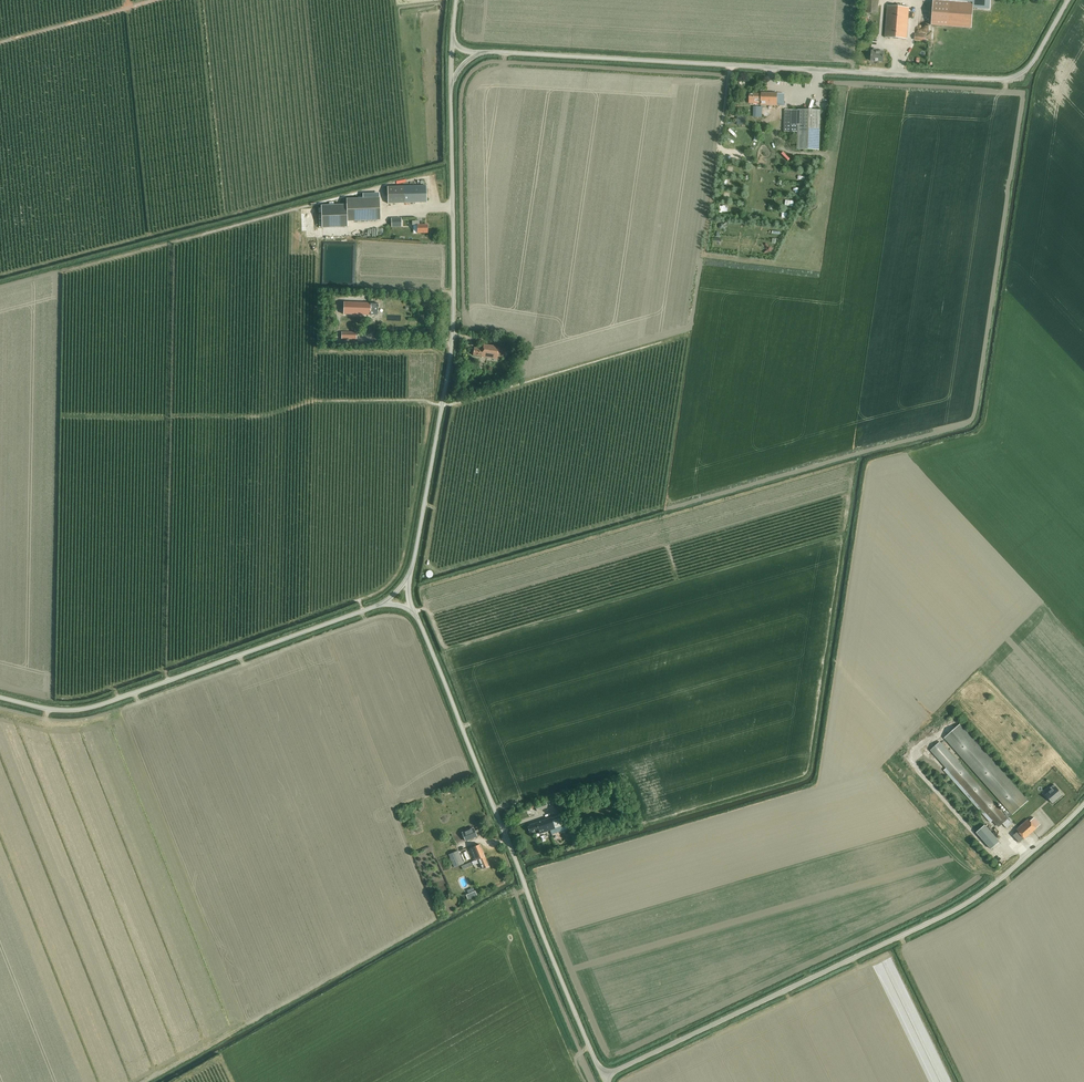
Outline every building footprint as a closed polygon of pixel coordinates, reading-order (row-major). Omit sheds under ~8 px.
[(878,14),(879,0),(865,0),(864,13),(878,14)] [(932,25),(971,28),(973,3),(934,0),(932,25)] [(885,36),(907,38),(910,6),(888,5),(885,36)] [(871,61),(883,62),(884,52),(871,51),(871,61)] [(761,105),(784,105),(784,94),(761,93),(761,94),(749,94),(749,102),(761,103),(761,105)] [(798,110),(785,110),(784,131),(797,132),(797,150),(819,151),(820,110),(798,110)] [(737,115),(737,125),(745,126),(746,116),(737,115)] [(388,187),(389,203),(427,202),(426,186),(388,187)] [(346,205),(347,221),(380,220),(380,198),(346,199),(346,205)] [(322,228),(347,227),(347,221),(346,205),(321,205),(322,228)] [(402,218),(391,218),(392,226),(402,226),(402,218)] [(427,225),(419,225),(419,221),(412,221),(412,225),(416,225),(417,233),(427,233),(427,225)] [(368,315),(368,303),(344,302),(343,314),(368,315)] [(368,303),(368,315),(378,315),(378,303),(368,303)] [(493,354),(502,355),(503,348),(499,347),(483,345),(483,349),(474,348),(473,355),(476,356),(492,358),(493,354)] [(1004,813),(1009,818),(1028,801),(960,724),(944,738),(1007,810),(1006,811),(1006,812),(1004,813)] [(1006,828),(1011,824),(939,742),(930,749),(998,826),(1001,823),(1006,828)] [(1054,785),(1050,788),(1052,789),(1045,795),(1052,803),(1063,795),(1054,785)] [(535,805),(537,811),(547,807),(545,802),(535,805)] [(452,827),(465,823),(461,811),(448,815),(452,827)] [(562,816),(557,818),(556,815),(529,825),(529,827),(527,827),(529,832),(538,829),(539,834),(549,830),(551,834),(560,831),(559,827),(560,827),(558,822),(563,821),(562,816)] [(1019,843),(1039,825),(1033,818),(1029,821),(1026,819),(1015,828),(1017,830),(1012,834),(1019,843)] [(976,833),(991,850),(999,842),(984,826),(976,833)] [(463,835),(466,840),(476,836),(474,830),(463,835)] [(482,869),(488,866),(484,857),(485,857),(479,844),(469,849),(474,861),(461,866),(462,870),(480,862),(482,869)] [(449,855),(454,867),(463,863),(458,851),(449,855)]
